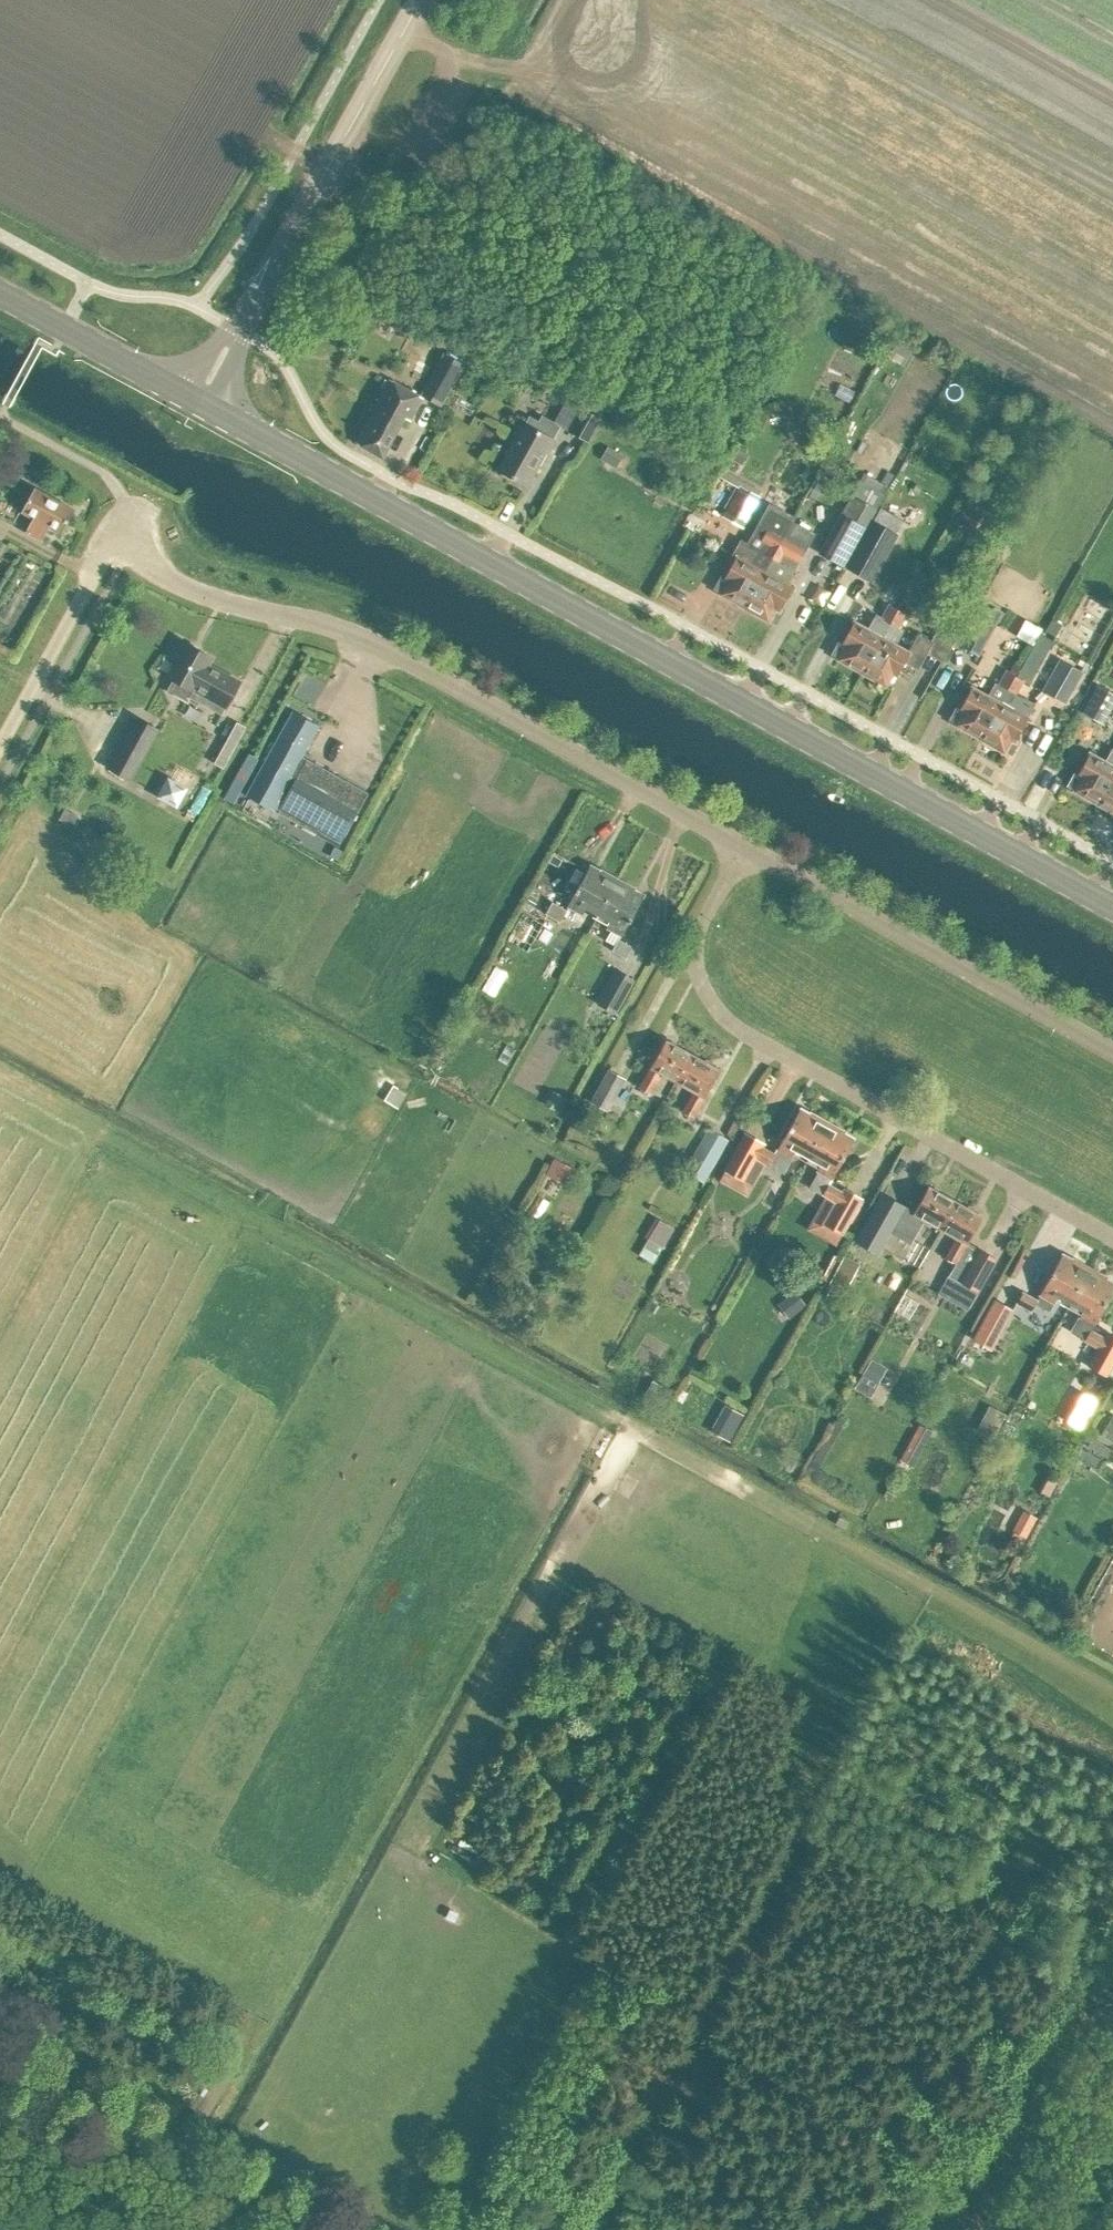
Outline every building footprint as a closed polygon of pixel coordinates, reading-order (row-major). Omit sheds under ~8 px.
[(898,336),(887,357),(903,366),(914,346),(898,336)] [(441,401),(462,364),(446,355),(425,392),(441,401)] [(422,399),(389,381),(354,442),(360,445),(359,446),(381,458),(404,418),(409,421),(422,399)] [(587,443),(600,419),(581,409),(568,433),(587,443)] [(542,434),(521,422),(514,434),(516,435),(496,471),(526,488),(545,452),(547,453),(554,440),(552,439),(560,427),(549,421),(542,434)] [(606,447),(598,460),(614,469),(622,455),(606,447)] [(720,478),(706,504),(724,514),(722,517),(743,529),(760,497),(759,496),(761,491),(745,481),(741,487),(737,485),(740,480),(722,470),(718,477),(720,478)] [(856,480),(816,553),(841,567),(881,494),(856,480)] [(73,510),(34,489),(21,512),(33,519),(25,533),(40,541),(48,527),(60,534),(73,510)] [(746,544),(739,540),(730,556),(735,559),(724,578),(721,577),(715,588),(722,592),(720,595),(744,608),(789,521),(793,515),(769,502),(746,544)] [(982,513),(963,504),(954,522),(973,531),(982,513)] [(789,521),(744,608),(767,621),(769,618),(776,622),(782,611),(780,609),(791,588),(785,585),(813,534),(789,521)] [(872,522),(847,569),(873,583),(878,573),(898,536),(872,522)] [(979,657),(1003,613),(984,603),(960,646),(979,657)] [(861,674),(896,611),(887,606),(881,618),(873,613),(864,629),(853,623),(841,644),(839,642),(833,653),(840,657),(838,660),(861,674)] [(896,611),(861,674),(885,687),(892,674),(896,677),(904,663),(917,670),(925,655),(940,664),(964,622),(948,613),(930,643),(918,636),(907,654),(892,645),(900,632),(897,630),(905,616),(896,611)] [(1033,644),(1041,628),(1024,619),(1015,634),(1033,644)] [(1061,622),(1060,624),(1052,619),(1045,631),(1055,637),(1057,632),(1061,634),(1066,625),(1061,622)] [(204,705),(222,714),(239,682),(207,665),(211,658),(185,644),(185,645),(178,641),(169,659),(175,663),(167,678),(171,680),(165,692),(187,703),(193,690),(207,698),(204,705)] [(1083,673),(1059,659),(1041,691),(1066,705),(1083,673)] [(979,739),(1014,677),(1006,672),(991,699),(971,688),(960,709),(957,708),(951,719),(958,723),(956,726),(979,739)] [(1014,677),(979,739),(1003,752),(1005,749),(1012,753),(1018,742),(1015,740),(1027,719),(1008,709),(1023,681),(1014,677)] [(1100,724),(1112,699),(1112,696),(1099,688),(1084,716),(1100,724)] [(292,709),(247,794),(275,809),(278,803),(344,839),(369,791),(304,756),(320,725),(292,709)] [(128,781),(155,731),(133,718),(105,769),(128,781)] [(1112,773),(1112,749),(1110,748),(1103,761),(1089,754),(1077,775),(1075,773),(1068,784),(1075,788),(1074,791),(1097,804),(1112,773)] [(1097,804),(1112,813),(1112,773),(1097,804)] [(185,786),(167,777),(157,794),(175,804),(185,786)] [(596,916),(615,882),(599,873),(600,871),(599,871),(595,877),(587,873),(588,871),(587,870),(566,907),(567,907),(565,911),(551,904),(545,916),(559,923),(562,917),(571,922),(576,912),(581,915),(584,909),(596,916)] [(615,882),(596,916),(609,923),(605,929),(610,931),(605,941),(614,946),(611,952),(625,960),(631,948),(617,940),(619,936),(620,937),(641,900),(639,900),(639,901),(630,897),(634,890),(633,890),(632,891),(615,882)] [(547,939),(554,925),(519,909),(505,938),(528,948),(535,933),(547,939)] [(613,1015),(632,982),(615,972),(596,1005),(613,1015)] [(676,1084),(691,1057),(664,1042),(638,1089),(649,1095),(660,1075),(676,1084)] [(508,1045),(500,1060),(507,1064),(515,1049),(508,1045)] [(691,1057),(676,1084),(692,1092),(681,1113),(692,1119),(718,1072),(691,1057)] [(606,1113),(624,1081),(607,1072),(590,1104),(606,1113)] [(393,1084),(383,1100),(398,1109),(408,1093),(393,1084)] [(794,1152),(807,1159),(826,1125),(810,1116),(811,1115),(809,1114),(806,1120),(797,1116),(800,1111),(799,1110),(775,1154),(762,1147),(764,1144),(746,1134),(725,1171),(751,1186),(764,1163),(769,1166),(769,1165),(783,1172),(794,1152)] [(826,1125),(807,1159),(819,1166),(807,1187),(823,1196),(806,1228),(835,1245),(860,1200),(843,1190),(842,1193),(828,1185),(853,1141),(852,1140),(850,1145),(841,1140),(845,1134),(844,1133),(843,1135),(826,1125)] [(701,1182),(727,1140),(709,1129),(684,1172),(701,1182)] [(554,1158),(545,1174),(566,1186),(575,1170),(554,1158)] [(881,1195),(855,1242),(877,1254),(891,1229),(912,1240),(923,1220),(939,1229),(954,1202),(927,1187),(913,1213),(881,1195)] [(954,1202),(939,1229),(955,1238),(944,1258),(954,1264),(948,1276),(976,1292),(995,1258),(967,1243),(981,1217),(954,1202)] [(652,1262),(661,1247),(670,1229),(654,1221),(645,1238),(647,1239),(638,1255),(652,1262)] [(1069,1304),(1088,1271),(1072,1261),(1073,1260),(1071,1259),(1068,1265),(1059,1261),(1062,1256),(1061,1255),(1038,1295),(1036,1300),(1020,1291),(1013,1304),(1029,1312),(1033,1304),(1048,1312),(1056,1297),(1069,1304)] [(1069,1304),(1080,1311),(1068,1332),(1096,1347),(1084,1368),(1104,1379),(1112,1362),(1112,1335),(1105,1330),(1101,1337),(1090,1330),(1112,1289),(1112,1287),(1111,1290),(1103,1285),(1107,1279),(1105,1278),(1104,1280),(1088,1271),(1069,1304)] [(793,1290),(776,1304),(788,1319),(805,1305),(793,1290)] [(991,1302),(970,1341),(988,1351),(1009,1312),(991,1302)] [(868,1360),(855,1383),(866,1389),(870,1382),(875,1385),(884,1369),(868,1360)] [(644,1396),(662,1407),(671,1391),(652,1381),(644,1396)] [(1078,1391),(1062,1419),(1079,1429),(1095,1400),(1078,1391)] [(722,1402),(709,1428),(731,1438),(744,1412),(722,1402)] [(990,1406),(978,1430),(994,1438),(1006,1414),(990,1406)] [(1103,1429),(1100,1435),(1112,1443),(1112,1415),(1112,1414),(1103,1429)] [(913,1468),(933,1431),(919,1424),(899,1460),(913,1468)] [(1079,1449),(1074,1458),(1098,1471),(1103,1462),(1079,1449)] [(1023,1511),(1012,1531),(1026,1538),(1037,1518),(1023,1511)]
